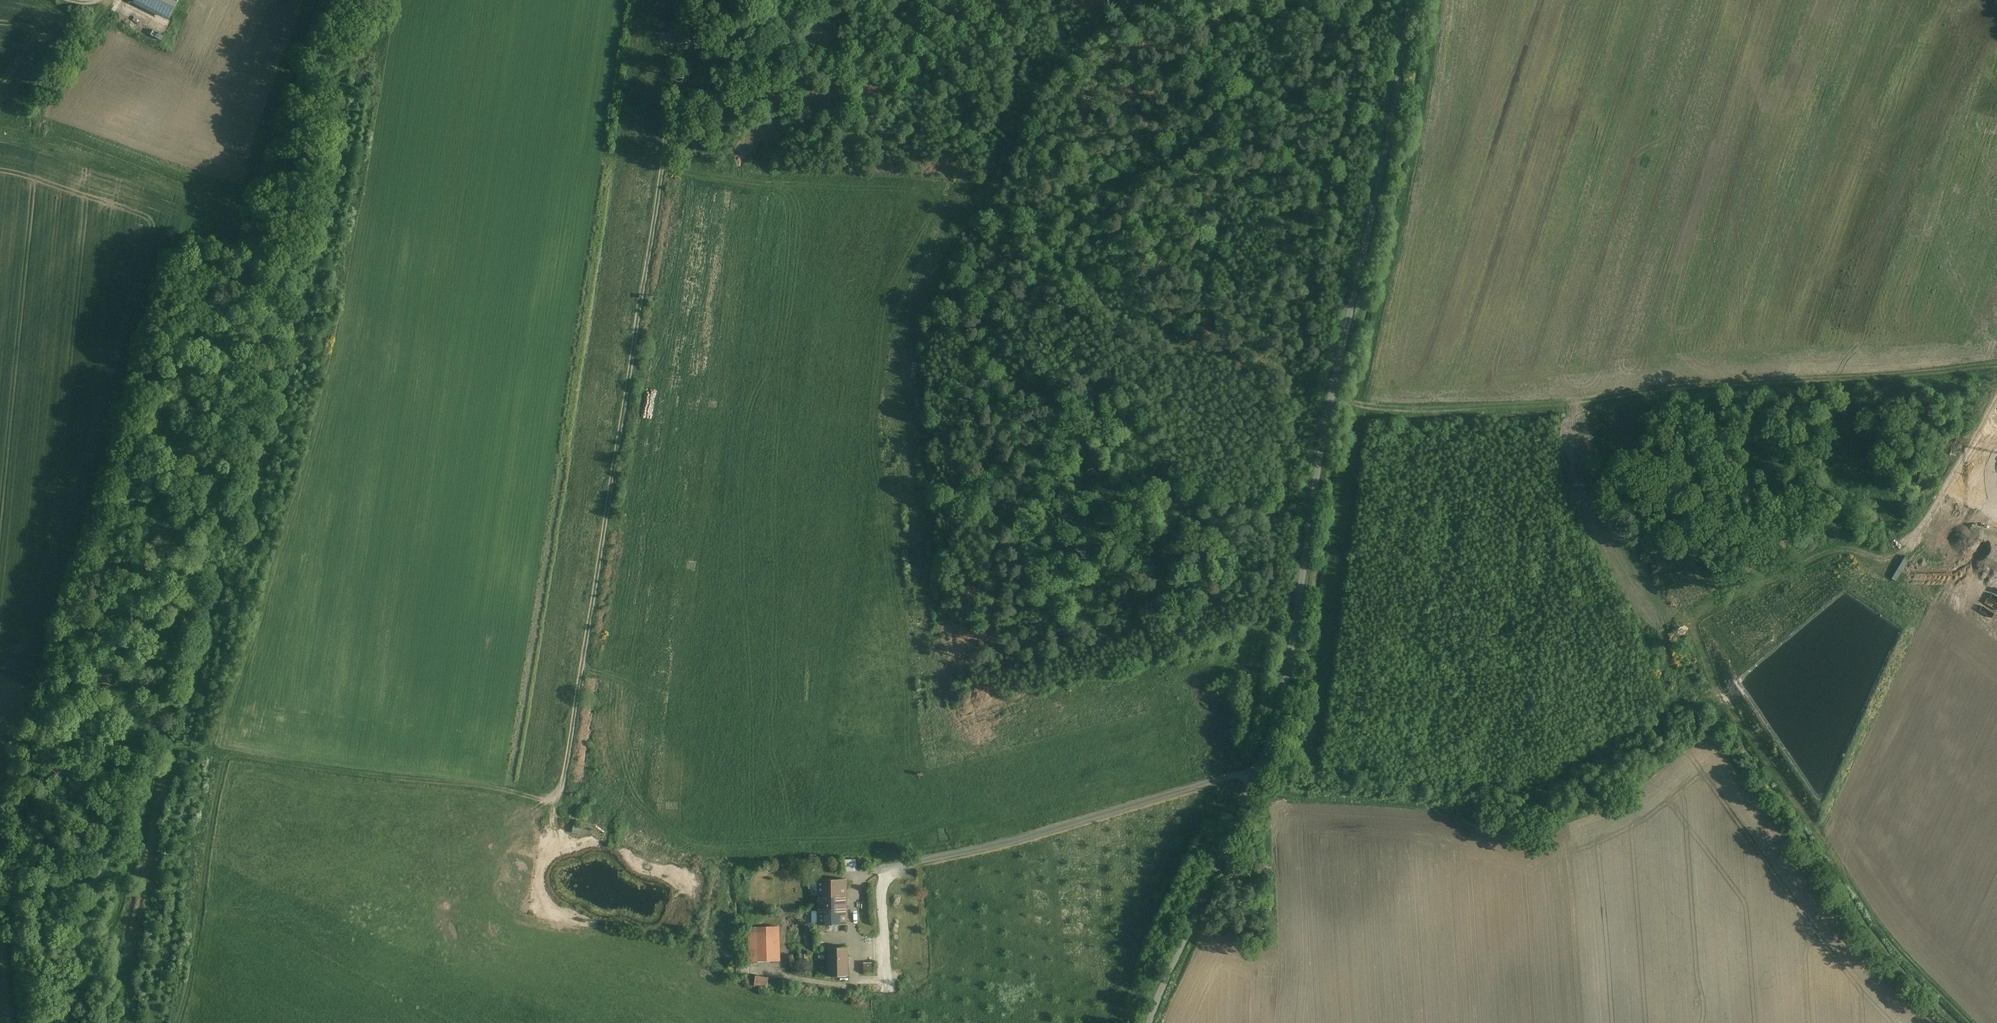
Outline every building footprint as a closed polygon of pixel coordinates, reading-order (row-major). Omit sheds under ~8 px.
[(168,18),(178,0),(134,0),(168,18)] [(857,859),(843,859),(843,871),(857,871),(857,859)] [(847,879),(818,880),(818,898),(847,897),(847,879)] [(847,897),(818,898),(818,912),(818,925),(848,924),(847,897)] [(777,928),(750,929),(751,962),(779,961),(777,928)] [(848,948),(828,948),(829,976),(848,976),(848,948)] [(874,962),(864,962),(864,971),(874,970),(874,962)] [(755,975),(754,984),(767,985),(768,977),(755,975)]
